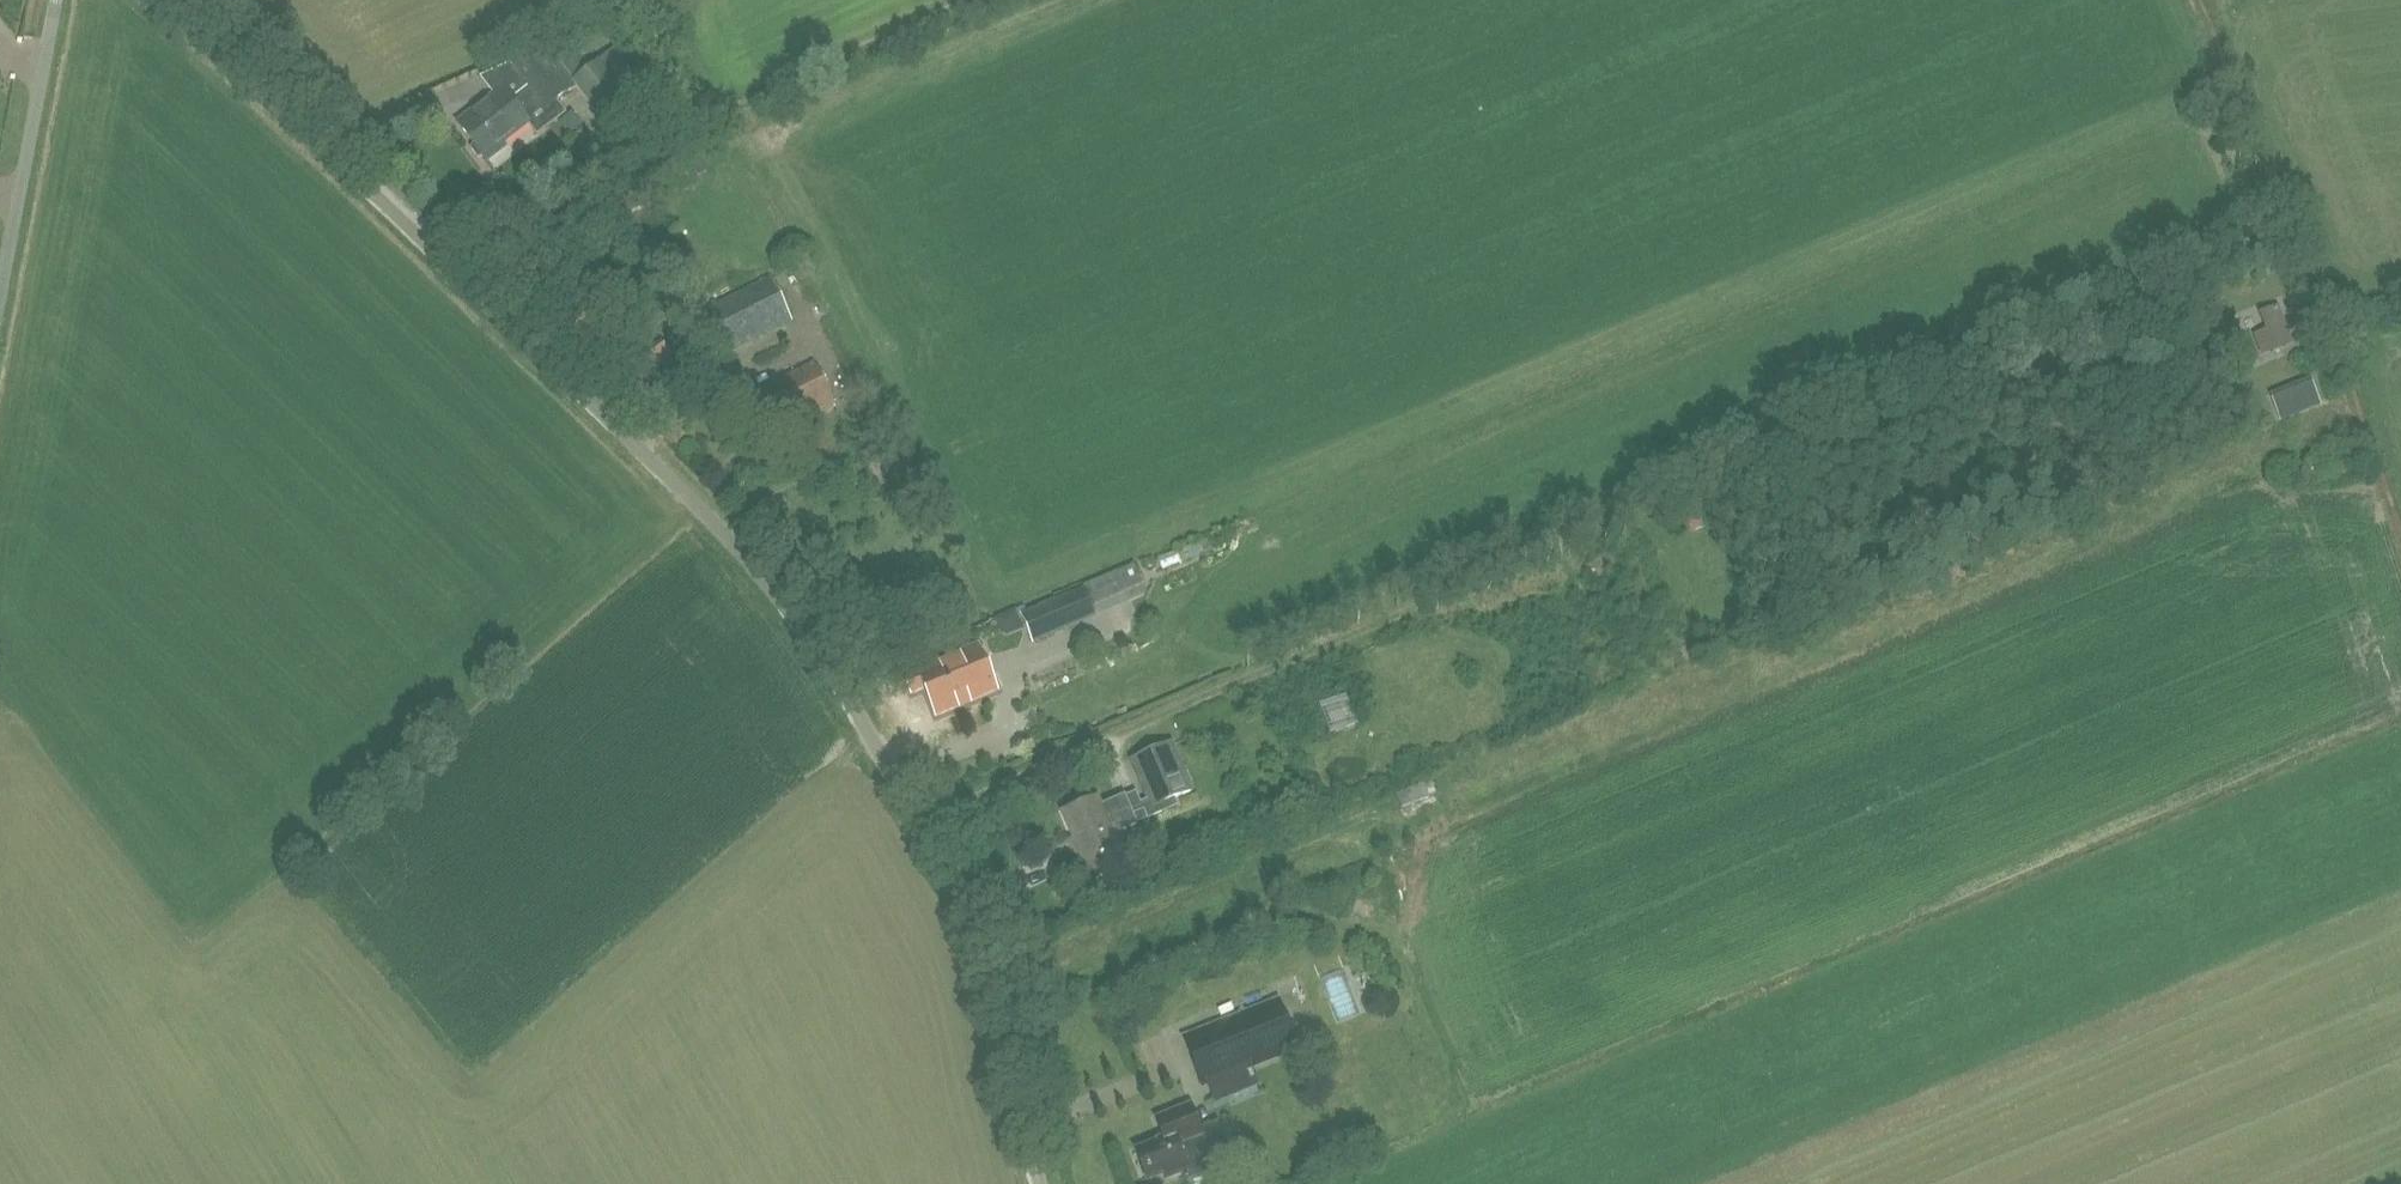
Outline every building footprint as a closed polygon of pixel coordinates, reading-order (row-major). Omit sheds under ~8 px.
[(564,109),(559,102),(578,88),(572,81),(544,44),(511,69),(508,65),(477,79),(491,96),(457,122),(487,159),(505,145),(503,144),(529,124),(535,132),(564,109)] [(572,81),(578,88),(601,118),(634,93),(605,56),(572,81)] [(732,352),(792,322),(770,279),(710,309),(732,352)] [(2295,341),(2287,322),(2280,305),(2263,312),(2270,329),(2260,333),(2268,352),(2295,341)] [(659,342),(640,358),(651,371),(670,355),(659,342)] [(768,439),(835,406),(814,365),(747,398),(768,439)] [(1143,588),(1134,567),(1083,589),(1084,590),(1022,617),(1033,643),(1095,617),(1092,610),(1143,588)] [(929,663),(904,674),(913,694),(925,689),(937,717),(960,707),(959,705),(969,701),(970,703),(996,691),(989,675),(984,663),(977,646),(958,654),(960,658),(942,665),(941,661),(930,666),(929,663)] [(1085,866),(1087,866),(1096,885),(1114,877),(1105,858),(1120,851),(1113,836),(1138,825),(1137,824),(1177,806),(1174,799),(1191,792),(1171,745),(1133,761),(1149,800),(1142,803),(1137,792),(1126,797),(1125,796),(1101,806),(1097,799),(1063,814),(1085,866)] [(1294,1049),(1276,1003),(1186,1039),(1204,1085),(1294,1049)] [(1215,1128),(1202,1134),(1191,1107),(1157,1120),(1164,1139),(1157,1142),(1158,1144),(1136,1153),(1147,1181),(1164,1175),(1165,1179),(1186,1171),(1188,1174),(1227,1159),(1215,1128)]
